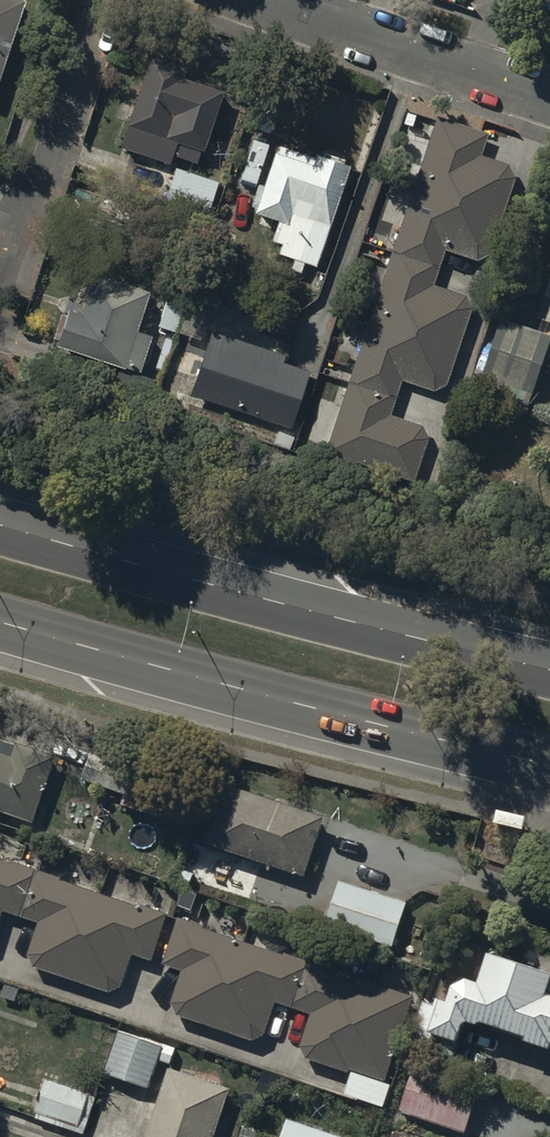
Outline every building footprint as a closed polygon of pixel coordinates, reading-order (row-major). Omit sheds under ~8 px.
[(22,0),(0,0),(0,64),(22,0)] [(120,144),(168,160),(171,149),(199,158),(222,89),(188,77),(191,68),(150,54),(120,144)] [(433,113),(320,448),(411,477),(426,434),(418,423),(387,413),(399,376),(431,386),(443,380),(469,301),(461,290),(432,281),(442,246),(474,255),(486,250),(511,171),(503,160),(476,150),(483,130),(433,113)] [(314,153),(279,141),(275,153),(273,152),(261,185),(256,183),(248,205),(254,207),(252,213),(259,215),(258,220),(274,226),(270,239),(280,243),(277,251),(294,257),(291,266),(301,270),(305,259),(315,263),(349,166),(344,164),(346,159),(315,148),(314,153)] [(175,164),(163,205),(206,218),(219,178),(175,164)] [(541,292),(545,294),(537,317),(549,321),(549,263),(541,292)] [(56,341),(124,364),(125,359),(138,364),(150,329),(136,324),(148,288),(93,270),(80,309),(68,305),(56,341)] [(499,318),(475,390),(528,407),(549,341),(549,335),(499,318)] [(284,352),(209,327),(187,393),(288,426),(307,368),(282,359),(284,352)] [(0,758),(0,816),(32,827),(55,760),(20,748),(15,763),(0,758)] [(147,774),(92,758),(83,784),(128,799),(125,810),(134,813),(147,774)] [(323,823),(226,791),(208,850),(305,881),(323,823)] [(39,875),(18,868),(17,872),(0,867),(0,928),(4,916),(22,923),(39,875)] [(39,875),(22,923),(39,928),(29,960),(35,973),(109,997),(123,991),(133,960),(151,966),(167,918),(141,909),(139,914),(59,887),(60,881),(39,875)] [(407,909),(342,887),(328,931),(393,952),(407,909)] [(295,1014),(310,968),(203,935),(204,931),(179,923),(165,970),(184,975),(173,1009),(177,1020),(252,1046),(267,1040),(276,1007),(295,1014)] [(421,994),(403,1045),(448,1061),(462,1021),(476,1026),(477,1021),(524,1038),(523,1041),(549,1048),(549,1046),(549,974),(489,955),(479,985),(466,981),(453,987),(447,1002),(439,1000),(440,997),(434,994),(433,998),(421,994)] [(310,968),(295,1014),(311,1019),(302,1051),(308,1064),(350,1078),(351,1075),(383,1085),(388,1084),(414,1001),(310,968)] [(164,1053),(120,1036),(105,1077),(147,1092),(158,1063),(170,1068),(176,1052),(166,1048),(164,1053)] [(170,1076),(150,1136),(215,1136),(228,1095),(189,1082),(192,1076),(183,1073),(181,1079),(170,1076)] [(478,1095),(415,1073),(401,1116),(464,1136),(478,1095)] [(390,1091),(353,1078),(347,1100),(383,1112),(390,1091)] [(89,1100),(47,1086),(44,1094),(37,1092),(32,1109),(39,1111),(37,1116),(80,1129),(89,1100)] [(290,1127),(287,1136),(321,1136),(290,1127)]
